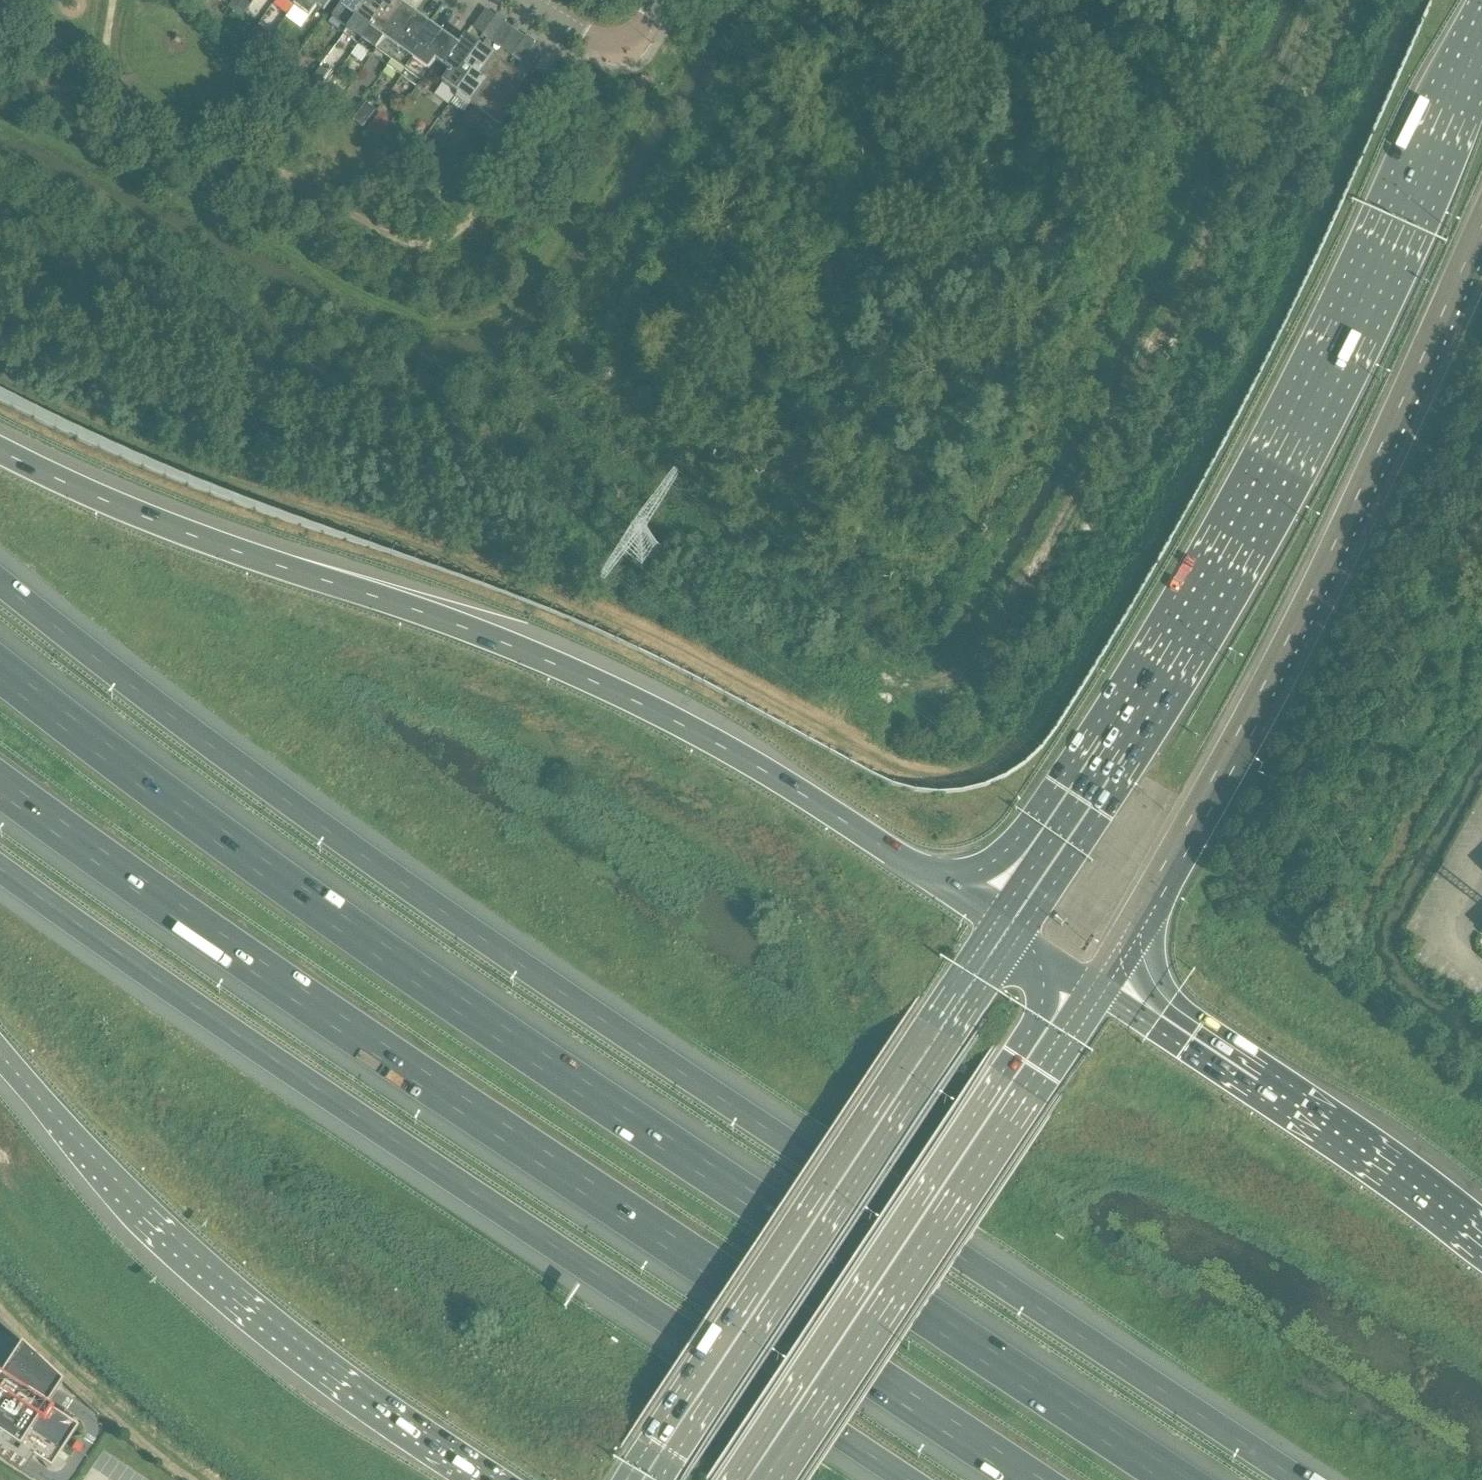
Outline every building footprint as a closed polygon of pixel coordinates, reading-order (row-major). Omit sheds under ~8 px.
[(225,10),(239,19),(249,5),(241,0),(232,0),(225,10)] [(292,7),(307,18),(315,7),(323,12),(332,0),(297,0),(292,7)] [(345,30),(360,10),(368,15),(378,0),(355,0),(353,2),(350,0),(344,0),(330,19),(345,30)] [(392,0),(378,0),(368,15),(360,10),(345,30),(360,40),(375,20),(382,25),(398,4),(392,0)] [(413,15),(398,4),(382,25),(375,20),(360,40),(374,51),(390,30),(397,36),(413,15)] [(488,25),(497,31),(505,20),(496,14),(488,25)] [(428,25),(413,15),(397,36),(390,30),(374,51),(389,62),(405,41),(412,47),(428,25)] [(442,36),(428,25),(412,47),(405,41),(389,62),(404,72),(419,52),(426,57),(442,36)] [(497,31),(488,25),(480,35),(489,42),(497,31)] [(252,32),(248,36),(260,45),(265,39),(253,30),(252,32)] [(517,46),(526,53),(534,41),(525,35),(517,46)] [(299,53),(276,36),(267,49),(290,65),(299,53)] [(441,68),(456,46),(442,36),(426,57),(419,52),(404,72),(419,83),(433,63),(441,68)] [(456,46),(441,68),(448,73),(440,83),(455,94),(470,73),(463,68),(478,47),(464,36),(456,46)] [(526,53),(517,46),(510,56),(518,63),(526,53)] [(493,57),(478,47),(463,68),(470,73),(455,94),(470,105),(484,84),(477,79),(493,57)] [(470,105),(485,115),(500,95),(493,90),(508,68),(493,57),(477,79),(484,84),(470,105)] [(500,126),(523,95),(515,90),(523,79),(508,68),(493,90),(500,95),(485,115),(500,126)] [(316,71),(309,80),(323,91),(330,82),(316,71)] [(330,82),(324,92),(334,99),(341,90),(330,82)] [(375,111),(366,103),(353,121),(363,128),(375,111)] [(391,122),(378,112),(366,129),(379,139),(391,122)] [(436,152),(422,143),(412,157),(425,167),(436,152)] [(450,150),(442,161),(449,165),(456,155),(450,150)] [(459,177),(453,186),(462,193),(469,183),(459,177)] [(11,1440),(22,1447),(35,1456),(52,1467),(58,1458),(63,1451),(79,1426),(71,1421),(73,1418),(74,1418),(75,1417),(65,1411),(64,1412),(65,1412),(63,1415),(54,1409),(50,1407),(48,1406),(63,1384),(64,1382),(23,1343),(22,1345),(2,1375),(0,1374),(0,1433),(11,1440)]
